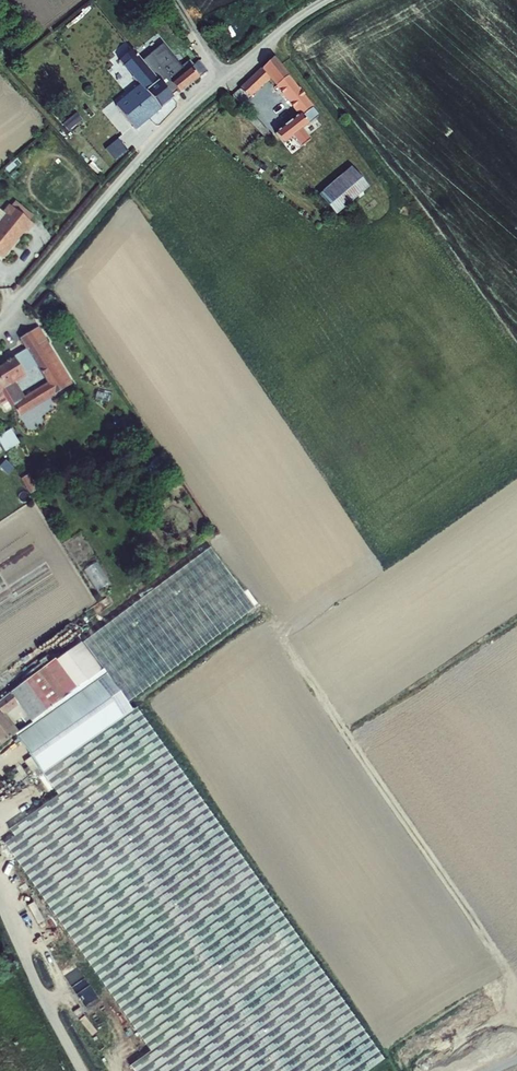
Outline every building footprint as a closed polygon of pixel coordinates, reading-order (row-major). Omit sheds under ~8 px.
[(169,36),(140,59),(150,72),(157,67),(175,88),(182,82),(185,86),(205,71),(197,61),(192,65),(169,36)] [(279,52),(242,84),(251,95),(275,74),(304,108),(282,128),(291,139),(299,131),(305,138),(313,131),(308,125),(315,119),(308,111),(319,101),(279,52)] [(150,85),(164,103),(178,92),(175,88),(157,67),(150,72),(157,80),(150,85)] [(121,100),(139,122),(164,103),(150,85),(145,80),(121,100)] [(252,110),(273,135),(278,130),(257,106),(252,110)] [(111,131),(126,150),(136,142),(121,123),(111,131)] [(372,179),(357,161),(325,188),(340,206),(372,179)] [(39,222),(16,202),(10,209),(14,212),(7,219),(0,214),(0,248),(8,255),(32,228),(33,229),(39,222)] [(10,209),(6,206),(0,214),(7,219),(14,212),(10,209)] [(23,411),(70,383),(44,341),(53,336),(45,324),(27,335),(33,344),(19,352),(18,351),(0,362),(0,392),(4,400),(7,401),(15,397),(23,411)] [(79,378),(53,336),(44,341),(70,383),(79,378)] [(22,443),(13,428),(0,435),(0,436),(8,450),(22,443)] [(32,472),(23,477),(32,492),(41,487),(32,472)] [(260,604),(215,543),(87,638),(132,698),(260,604)] [(100,589),(112,581),(99,561),(87,569),(100,589)] [(84,637),(50,662),(71,690),(30,721),(22,727),(23,729),(20,732),(44,765),(133,701),(132,698),(87,638),(84,637)] [(71,690),(50,662),(0,699),(0,738),(2,741),(18,730),(22,727),(15,718),(24,711),(30,721),(71,690)] [(140,703),(137,706),(133,701),(44,765),(60,788),(11,821),(16,829),(6,836),(150,1044),(130,1059),(139,1070),(360,1070),(384,1055),(140,703)]
